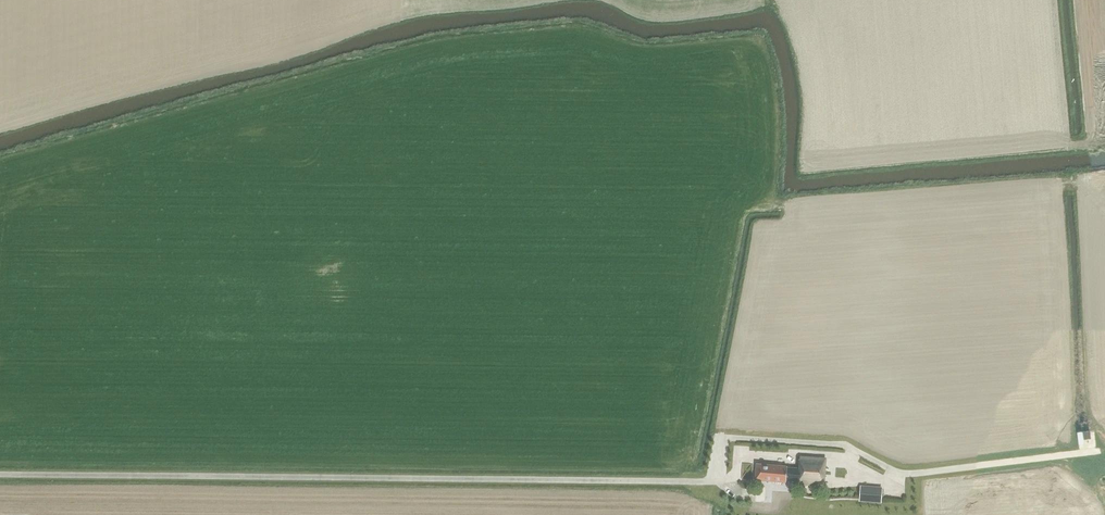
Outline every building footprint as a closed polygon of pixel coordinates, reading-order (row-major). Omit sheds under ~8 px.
[(825,458),(800,456),(799,468),(787,467),(787,466),(757,464),(756,480),(786,482),(786,480),(797,480),(797,485),(823,487),(825,458)] [(859,501),(881,503),(882,487),(860,485),(859,501)]
